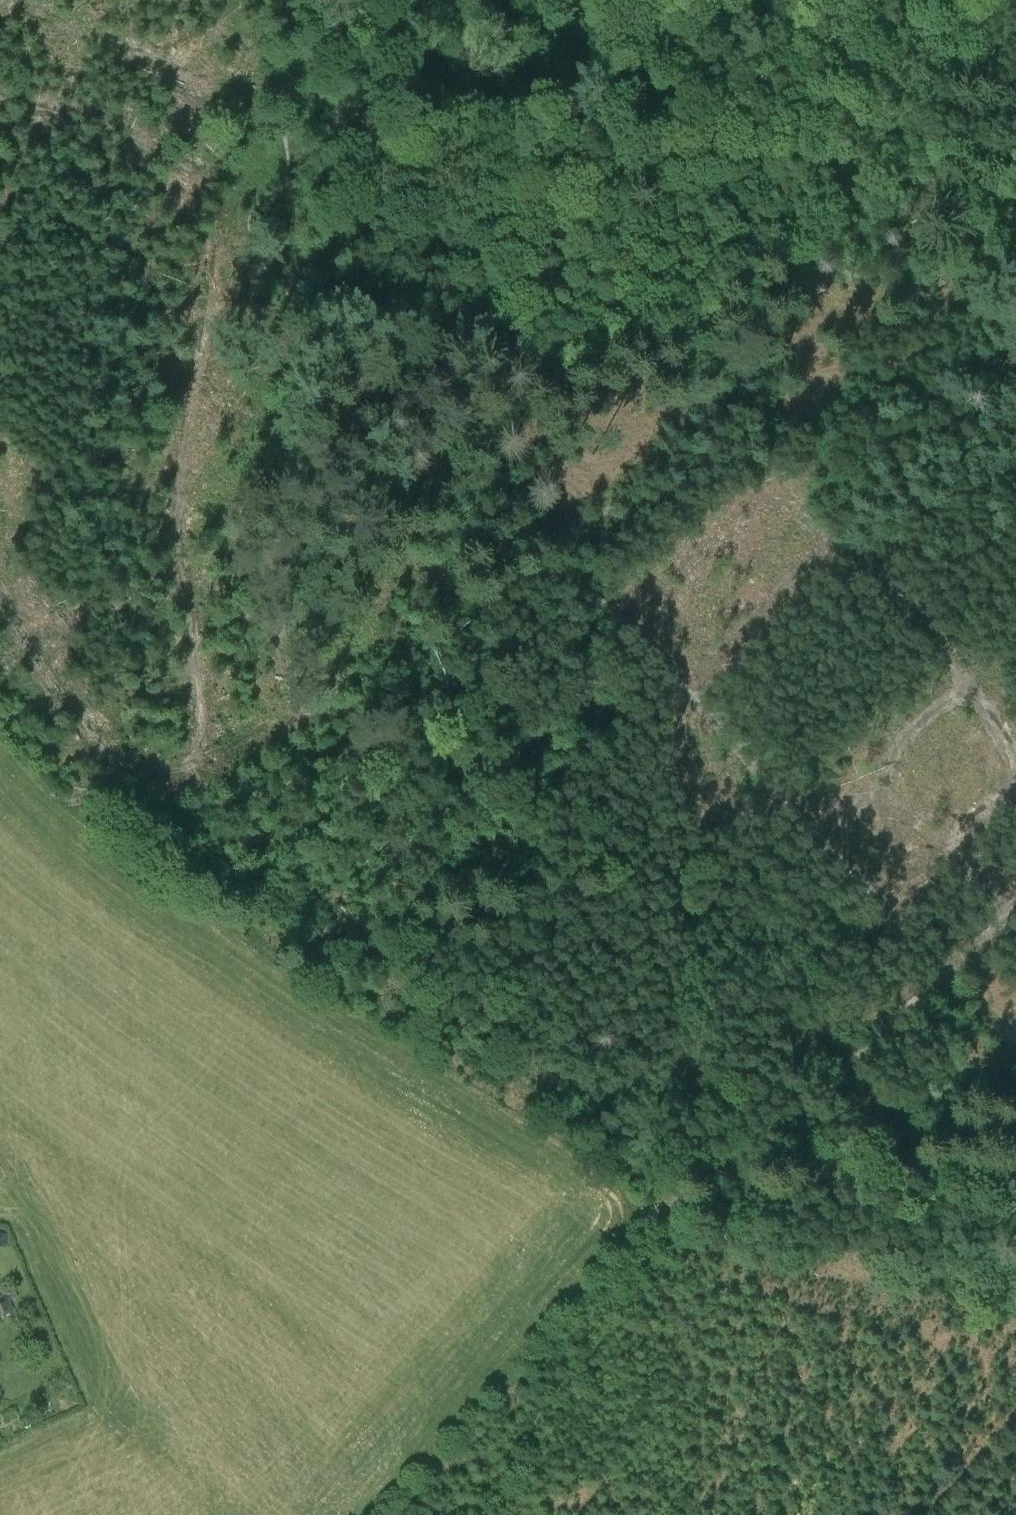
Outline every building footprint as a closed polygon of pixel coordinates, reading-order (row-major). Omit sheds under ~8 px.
[(13,1311),(8,1300),(16,1296),(9,1280),(0,1284),(0,1318),(13,1311)]
